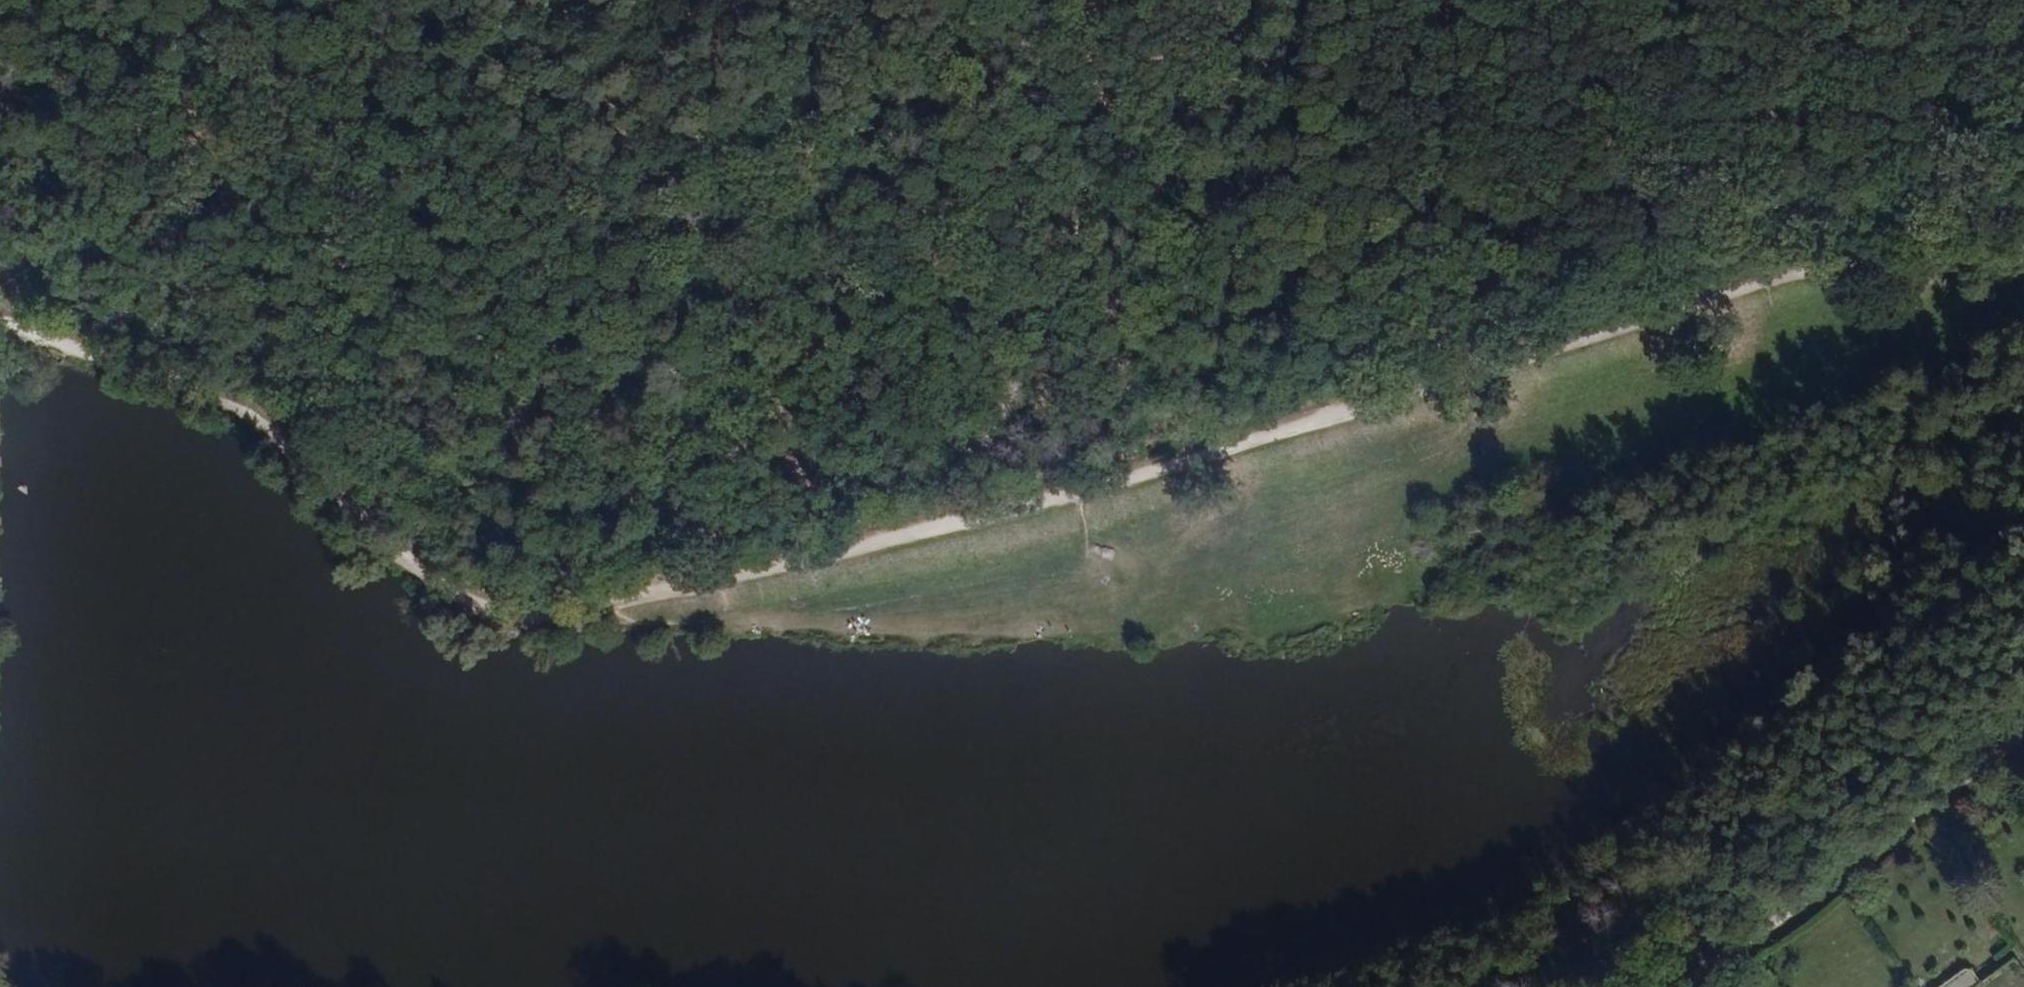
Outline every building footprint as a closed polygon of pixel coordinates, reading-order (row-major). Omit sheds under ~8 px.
[(1978,982),(1970,968),(1939,986),(1969,986),(1978,982)]
